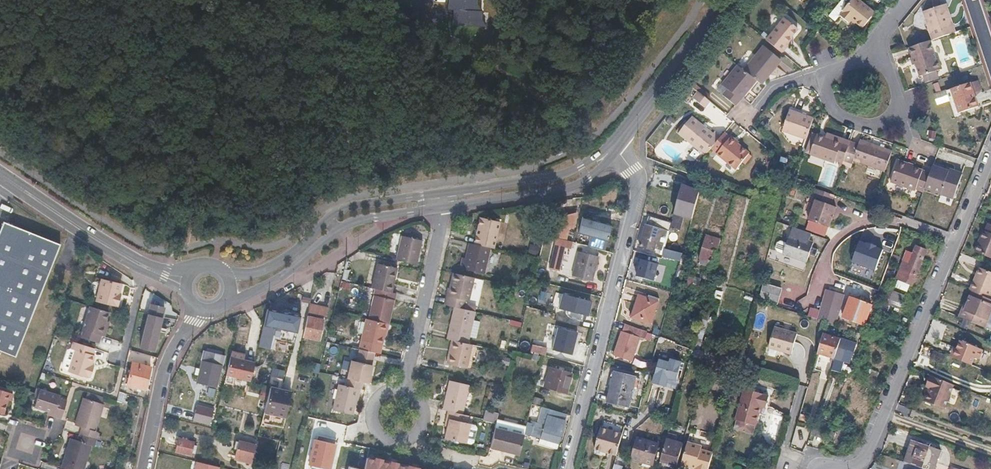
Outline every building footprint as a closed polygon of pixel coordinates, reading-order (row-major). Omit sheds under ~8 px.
[(451,9),(457,9),(476,8),(476,1),(476,0),(451,0),(451,9)] [(839,1),(831,11),(829,11),(826,14),(826,17),(833,22),(835,22),(838,19),(837,16),(839,14),(842,11),(841,10),(849,0),(838,0),(839,1)] [(849,0),(841,10),(842,11),(839,14),(848,21),(851,18),(862,27),(874,12),(860,0),(849,0)] [(943,3),(922,10),(932,39),(955,31),(950,16),(947,17),(943,3)] [(476,8),(457,9),(458,25),(485,23),(484,15),(484,7),(481,7),(476,8)] [(768,40),(784,52),(790,45),(789,44),(787,43),(792,38),(800,28),(786,17),(768,40)] [(912,55),(910,56),(913,63),(915,62),(920,75),(924,74),(937,70),(942,68),(938,57),(936,58),(930,39),(909,47),(912,55)] [(781,58),(763,44),(743,69),(753,77),(755,78),(761,83),(781,58)] [(743,69),(736,63),(720,83),(726,87),(721,92),(734,103),(742,94),(746,89),(744,87),(753,77),(743,69)] [(937,70),(924,74),(927,83),(940,79),(937,70)] [(969,74),(951,81),(959,104),(977,98),(969,74)] [(755,78),(753,77),(744,87),(746,89),(755,78)] [(697,89),(692,96),(704,105),(709,99),(697,89)] [(814,115),(791,107),(783,127),(806,136),(814,115)] [(692,115),(679,131),(705,152),(712,145),(721,134),(715,130),(713,132),(692,115)] [(724,130),(721,134),(712,145),(719,151),(718,152),(737,167),(751,152),(738,141),(737,142),(730,136),(731,135),(724,130)] [(833,137),(817,132),(810,151),(836,160),(837,157),(843,159),(850,139),(835,133),(833,137)] [(892,147),(861,136),(853,156),(885,168),(892,147)] [(914,165),(897,159),(890,178),(916,188),(916,189),(923,192),(925,187),(930,173),(913,166),(914,165)] [(933,167),(930,173),(925,187),(953,198),(962,175),(953,171),(952,175),(948,174),(949,171),(933,165),(933,167)] [(988,183),(985,181),(976,203),(979,205),(988,183)] [(988,183),(979,205),(984,207),(990,189),(990,184),(988,183)] [(681,184),(679,193),(672,215),(680,217),(691,220),(699,191),(681,184)] [(813,198),(816,199),(808,220),(828,227),(836,206),(830,204),(834,194),(817,188),(813,198)] [(941,195),(939,201),(951,205),(953,199),(941,195)] [(735,196),(733,206),(745,208),(747,198),(735,196)] [(574,213),(559,217),(556,225),(563,227),(570,229),(574,213)] [(498,221),(478,217),(472,243),(488,247),(492,247),(498,221)] [(670,223),(648,217),(646,225),(668,231),(669,226),(670,223)] [(586,228),(578,225),(575,234),(584,237),(582,244),(600,249),(603,250),(610,226),(588,220),(586,228)] [(4,222),(0,232),(0,352),(15,358),(61,245),(4,222)] [(979,229),(975,243),(978,244),(975,252),(990,258),(990,225),(984,222),(981,230),(979,229)] [(563,227),(556,225),(553,237),(560,239),(563,227)] [(668,231),(646,225),(640,247),(654,251),(655,248),(661,250),(660,253),(662,253),(663,248),(668,231)] [(810,233),(791,226),(786,242),(783,253),(782,253),(806,261),(813,241),(808,239),(810,233)] [(420,239),(398,235),(393,259),(414,264),(420,239)] [(776,251),(783,253),(786,242),(780,240),(776,242),(775,247),(776,251)] [(472,243),(468,242),(465,257),(464,257),(461,268),(482,273),(488,247),(472,243)] [(555,245),(552,244),(547,264),(555,266),(561,247),(555,245)] [(709,250),(703,248),(700,258),(712,261),(716,247),(710,245),(709,250)] [(912,254),(907,252),(896,278),(911,285),(915,275),(918,267),(925,250),(916,246),(912,254)] [(663,248),(662,253),(661,256),(679,261),(682,253),(663,248)] [(597,257),(576,251),(569,276),(590,282),(597,257)] [(804,269),(806,263),(793,258),(791,264),(804,269)] [(392,266),(375,262),(369,286),(376,288),(389,291),(391,281),(388,280),(392,266)] [(973,275),(968,289),(971,291),(988,298),(990,289),(990,273),(980,268),(977,276),(973,275)] [(448,287),(447,287),(443,303),(453,305),(462,307),(464,299),(467,300),(472,277),(452,272),(448,287)] [(119,299),(119,296),(122,286),(103,281),(97,304),(116,309),(116,307),(119,308),(121,300),(119,299)] [(778,287),(763,282),(758,298),(773,302),(778,287)] [(389,291),(376,288),(368,319),(384,322),(387,323),(394,292),(389,291)] [(843,295),(827,290),(820,311),(812,309),(810,316),(825,321),(834,324),(843,295)] [(888,302),(900,307),(905,295),(893,290),(888,302)] [(969,296),(990,305),(990,299),(988,298),(971,291),(969,296)] [(657,299),(637,293),(631,316),(651,322),(657,299)] [(588,301),(561,294),(557,308),(564,310),(564,312),(564,313),(564,314),(565,315),(566,317),(568,317),(579,320),(581,314),(585,316),(588,301)] [(961,309),(957,318),(983,328),(990,309),(990,305),(969,296),(965,306),(963,310),(961,309)] [(870,306),(849,298),(841,317),(863,325),(870,306)] [(462,307),(453,305),(446,338),(450,339),(466,343),(474,310),(462,307)] [(151,306),(149,315),(162,318),(164,309),(151,306)] [(325,311),(305,307),(303,317),(323,321),(325,311)] [(110,313),(91,308),(81,339),(100,345),(102,337),(106,338),(109,330),(107,329),(105,329),(107,322),(110,313)] [(299,320),(265,313),(256,349),(268,352),(270,342),(272,332),(295,337),(299,320)] [(140,350),(150,352),(154,341),(156,341),(161,320),(162,318),(149,315),(148,316),(140,350)] [(700,316),(699,321),(696,333),(694,340),(699,342),(705,318),(700,316)] [(303,317),(302,321),(319,325),(322,325),(323,321),(303,317)] [(368,319),(364,318),(357,348),(372,351),(375,352),(377,343),(380,343),(384,322),(368,319)] [(699,321),(690,318),(687,330),(696,333),(699,321)] [(319,325),(302,321),(299,340),(315,343),(319,325)] [(647,329),(625,323),(616,356),(634,361),(641,337),(644,338),(647,329)] [(796,333),(773,326),(767,347),(790,354),(796,333)] [(575,332),(555,327),(550,349),(569,354),(575,332)] [(295,337),(272,332),(270,342),(293,347),(295,337)] [(840,339),(822,334),(817,353),(834,358),(840,339)] [(694,340),(681,337),(679,343),(692,348),(694,340)] [(466,343),(450,339),(445,362),(464,366),(470,343),(466,343)] [(855,343),(841,339),(835,358),(848,362),(855,343)] [(976,347),(957,339),(950,357),(968,365),(976,347)] [(71,350),(75,351),(69,374),(86,379),(86,378),(91,379),(94,371),(91,370),(92,367),(95,357),(92,356),(95,349),(73,343),(71,350)] [(544,347),(529,344),(529,345),(528,352),(540,354),(542,355),(544,347)] [(357,348),(351,347),(344,378),(346,378),(361,381),(365,382),(372,351),(357,348)] [(708,352),(692,348),(690,354),(707,359),(708,352)] [(942,354),(930,349),(927,358),(938,363),(942,354)] [(240,360),(227,357),(223,374),(247,380),(250,364),(239,362),(240,360)] [(669,361),(658,358),(652,381),(664,385),(667,376),(675,379),(680,360),(670,357),(669,361)] [(218,366),(198,361),(192,384),(198,386),(212,389),(218,366)] [(149,367),(131,363),(126,386),(143,390),(149,367)] [(572,372),(546,366),(541,386),(566,393),(572,372)] [(281,372),(269,369),(267,377),(279,379),(281,372)] [(635,375),(613,369),(605,399),(626,406),(635,375)] [(920,386),(923,387),(918,399),(937,406),(946,382),(925,374),(920,386)] [(345,385),(337,383),(331,408),(351,413),(357,388),(359,388),(361,381),(346,378),(345,385)] [(468,385),(448,380),(441,409),(446,410),(461,414),(468,385)] [(764,391),(745,385),(736,416),(756,422),(760,405),(765,406),(768,395),(764,393),(764,391)] [(288,393),(269,389),(263,413),(282,418),(288,393)] [(39,390),(36,401),(33,408),(46,412),(54,414),(53,417),(60,420),(66,400),(59,398),(60,396),(39,390)] [(83,391),(82,397),(101,403),(103,397),(83,391)] [(101,403),(82,397),(73,425),(79,427),(77,434),(94,439),(96,432),(93,431),(101,403)] [(213,426),(217,408),(204,405),(203,413),(196,411),(194,421),(213,426)] [(563,415),(538,407),(530,437),(534,438),(556,444),(563,415)] [(448,419),(446,426),(444,437),(464,442),(465,441),(469,424),(469,423),(465,422),(467,415),(461,414),(446,410),(444,418),(448,419)] [(282,418),(263,413),(260,422),(281,426),(282,418)] [(495,419),(493,427),(522,434),(523,434),(525,426),(495,419)] [(474,425),(469,424),(465,441),(470,443),(472,441),(476,427),(474,425)] [(522,434),(493,427),(488,446),(517,454),(519,454),(523,434),(522,434)] [(615,455),(621,433),(599,427),(593,449),(615,455)] [(677,435),(668,433),(660,460),(676,465),(677,461),(683,443),(675,441),(677,435)] [(61,463),(59,467),(65,468),(82,468),(89,445),(92,446),(94,439),(77,434),(75,441),(68,439),(65,449),(64,454),(61,463)] [(658,443),(637,437),(632,458),(643,461),(642,465),(651,467),(652,464),(658,443)] [(193,442),(178,438),(175,451),(190,454),(193,442)] [(334,442),(314,438),(308,464),(328,468),(331,455),(334,442)] [(534,438),(532,443),(554,449),(556,444),(534,438)] [(259,464),(258,468),(271,468),(278,439),(274,439),(272,447),(264,445),(259,464)] [(681,462),(680,466),(690,468),(691,467),(695,468),(707,468),(708,468),(712,454),(712,453),(700,450),(701,446),(686,442),(681,462)] [(254,445),(238,443),(236,459),(252,461),(254,445)] [(917,443),(911,465),(921,468),(934,468),(940,450),(917,443)] [(362,457),(358,468),(412,468),(362,457)]
